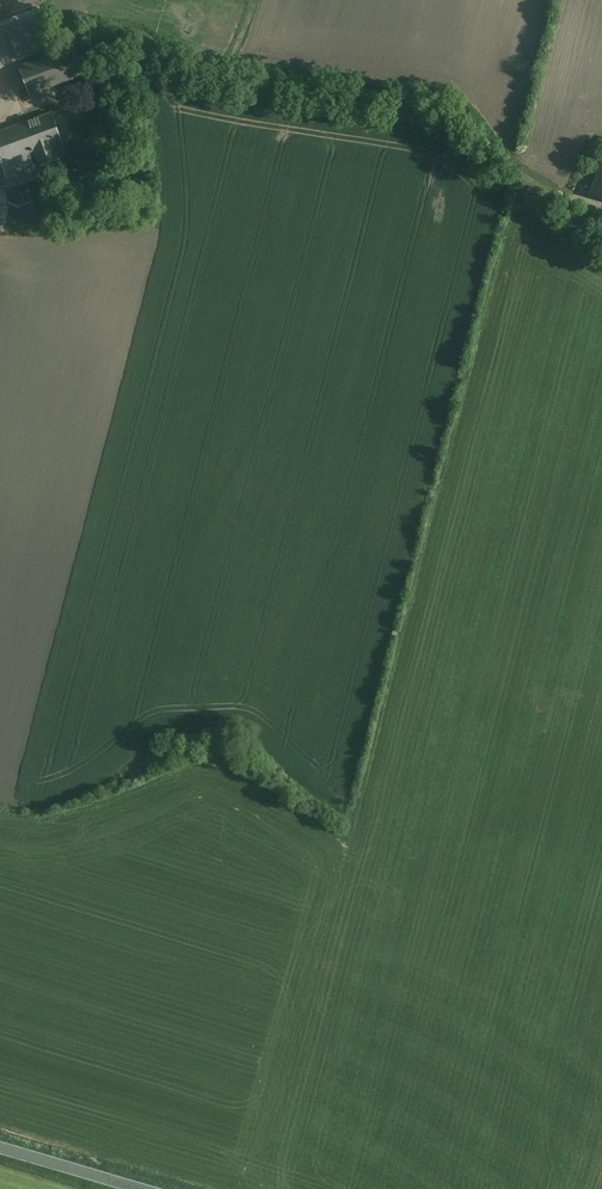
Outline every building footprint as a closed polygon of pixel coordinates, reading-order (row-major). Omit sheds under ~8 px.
[(43,20),(9,33),(19,60),(53,47),(43,20)] [(39,60),(19,67),(29,95),(84,75),(74,47),(66,50),(56,54),(48,57),(39,60)] [(52,113),(23,123),(34,156),(36,156),(40,167),(59,160),(55,149),(63,146),(52,113)] [(23,123),(0,131),(0,159),(7,179),(34,169),(30,158),(34,156),(23,123)] [(591,196),(601,200),(601,166),(591,196)] [(15,266),(34,261),(32,251),(12,256),(15,266)]
